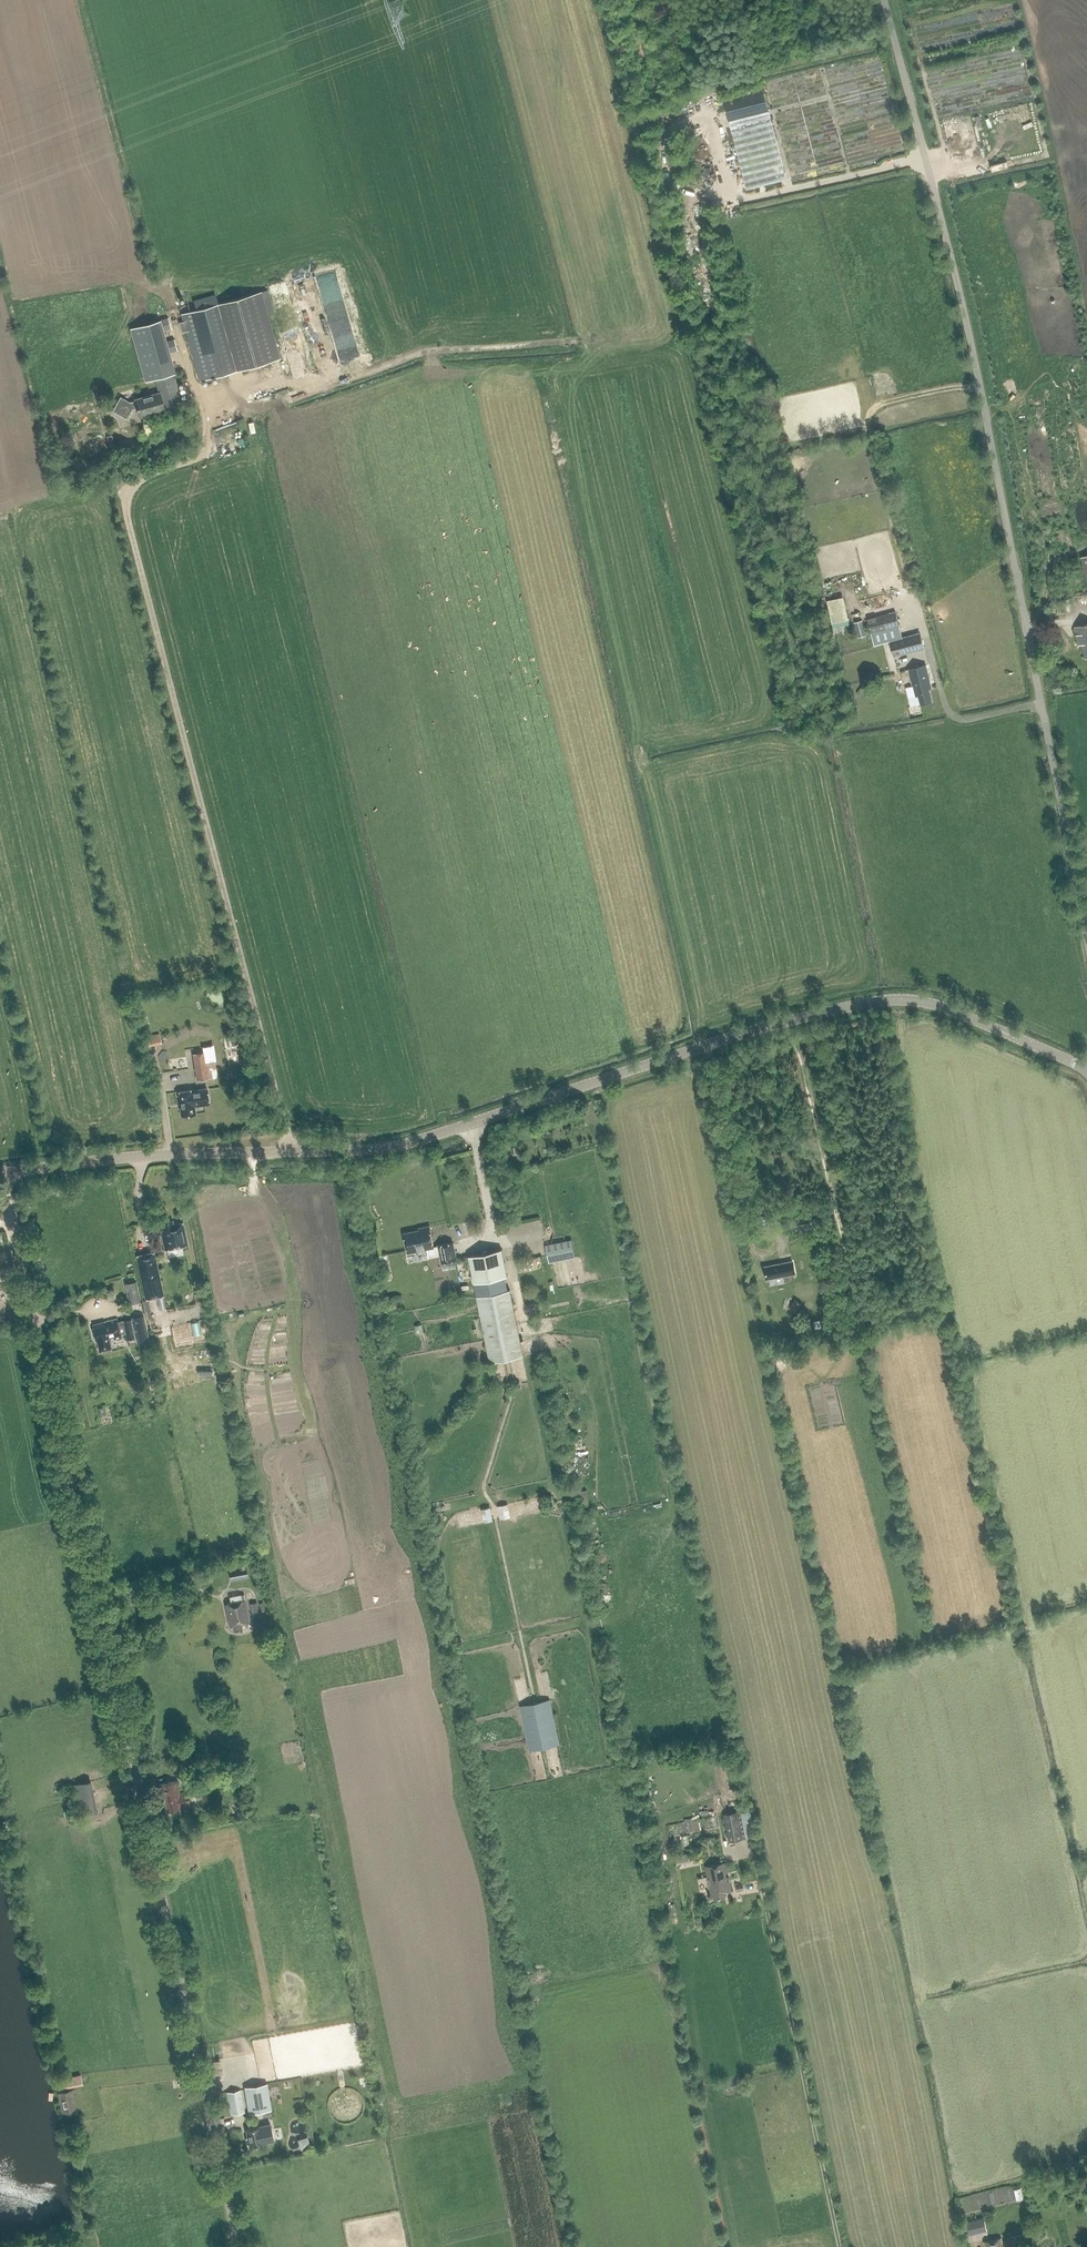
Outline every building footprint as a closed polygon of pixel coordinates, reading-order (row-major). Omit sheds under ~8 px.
[(768,110),(763,89),(724,99),(729,120),(768,110)] [(768,110),(729,120),(746,189),(786,179),(768,110)] [(274,312),(267,290),(217,304),(236,371),(280,359),(268,314),(274,312)] [(236,371),(217,304),(181,314),(200,381),(236,371)] [(174,377),(158,321),(128,329),(144,386),(174,377)] [(130,403),(120,397),(112,411),(126,419),(132,410),(137,408),(139,417),(152,414),(153,415),(165,412),(159,393),(134,400),(135,401),(130,403)] [(187,436),(179,439),(182,445),(189,442),(187,436)] [(844,596),(828,598),(832,632),(849,630),(844,596)] [(898,622),(895,612),(867,619),(871,634),(875,647),(883,645),(890,643),(894,657),(925,648),(920,632),(903,637),(899,622),(898,622)] [(854,622),(858,636),(866,634),(862,620),(854,622)] [(1080,626),(1076,628),(1079,644),(1082,644),(1086,657),(1086,625),(1080,626)] [(921,704),(932,701),(929,688),(932,688),(926,665),(909,670),(916,697),(919,696),(921,704)] [(158,1032),(145,1036),(148,1046),(161,1042),(158,1032)] [(195,1063),(197,1080),(208,1078),(206,1061),(195,1063)] [(195,1114),(194,1103),(209,1101),(208,1090),(195,1091),(195,1090),(177,1092),(178,1107),(180,1107),(181,1115),(195,1114)] [(814,1215),(794,1218),(796,1231),(817,1228),(814,1215)] [(187,1245),(184,1230),(182,1223),(173,1224),(172,1221),(163,1223),(164,1228),(161,1229),(166,1250),(187,1245)] [(455,1259),(452,1242),(452,1241),(437,1244),(437,1245),(433,1246),(429,1224),(419,1226),(420,1229),(415,1230),(415,1228),(404,1230),(407,1250),(426,1247),(427,1256),(439,1254),(440,1261),(455,1259)] [(550,1263),(561,1261),(576,1257),(572,1239),(546,1245),(547,1249),(550,1263)] [(502,1250),(468,1257),(473,1283),(507,1276),(502,1250)] [(154,1252),(136,1256),(145,1300),(164,1296),(154,1252)] [(387,1254),(379,1256),(384,1281),(392,1280),(387,1254)] [(796,1275),(793,1261),(763,1267),(766,1281),(796,1275)] [(129,1304),(140,1301),(136,1281),(125,1284),(129,1304)] [(477,1296),(490,1362),(523,1355),(510,1290),(477,1296)] [(132,1318),(136,1336),(137,1336),(139,1344),(149,1342),(145,1322),(144,1315),(132,1318)] [(121,1337),(120,1335),(124,1334),(126,1340),(136,1338),(132,1320),(124,1322),(123,1321),(117,1322),(116,1319),(93,1325),(94,1328),(93,1328),(99,1351),(111,1348),(109,1340),(121,1337)] [(192,1322),(194,1334),(204,1333),(202,1320),(192,1322)] [(422,1324),(415,1326),(416,1335),(424,1333),(422,1324)] [(150,1381),(151,1389),(158,1387),(157,1380),(150,1381)] [(588,1489),(578,1490),(579,1506),(589,1505),(588,1489)] [(554,1504),(552,1496),(546,1497),(547,1506),(554,1504)] [(498,1506),(500,1519),(511,1517),(508,1504),(498,1506)] [(481,1509),(484,1522),(493,1520),(490,1507),(481,1509)] [(231,1582),(248,1578),(246,1566),(228,1569),(231,1582)] [(244,1594),(238,1596),(230,1597),(231,1603),(226,1604),(231,1626),(233,1626),(234,1631),(243,1629),(242,1624),(249,1622),(244,1594)] [(250,1604),(252,1617),(260,1616),(257,1602),(250,1604)] [(550,1700),(520,1706),(529,1751),(559,1745),(550,1700)] [(189,1776),(191,1784),(215,1780),(214,1772),(189,1776)] [(72,1785),(78,1815),(96,1812),(90,1781),(72,1785)] [(167,1811),(179,1809),(190,1807),(187,1791),(178,1792),(176,1781),(160,1784),(163,1799),(165,1798),(167,1811)] [(724,1814),(729,1841),(743,1839),(738,1812),(724,1814)] [(677,1864),(690,1861),(688,1852),(675,1855),(677,1864)] [(723,1892),(731,1890),(728,1877),(726,1877),(725,1873),(727,1873),(725,1862),(704,1866),(710,1895),(713,1894),(714,1899),(724,1897),(723,1892)] [(736,1885),(738,1893),(745,1891),(743,1883),(736,1885)] [(209,2060),(210,2073),(221,2073),(220,2060),(209,2060)] [(81,2075),(60,2079),(62,2089),(83,2085),(81,2075)] [(244,2088),(249,2114),(271,2110),(267,2084),(244,2088)] [(76,2111),(72,2090),(59,2092),(64,2114),(76,2111)] [(227,2093),(231,2115),(244,2112),(241,2090),(227,2093)] [(270,2142),(274,2141),(270,2124),(265,2126),(246,2129),(248,2138),(246,2138),(247,2145),(249,2144),(249,2146),(262,2143),(270,2142)] [(307,2137),(298,2138),(299,2148),(308,2147),(307,2137)] [(964,2222),(967,2236),(987,2231),(984,2218),(964,2222)] [(1031,2233),(1010,2237),(1012,2246),(1033,2243),(1031,2233)] [(987,2246),(1003,2246),(1001,2238),(985,2242),(987,2246)]
